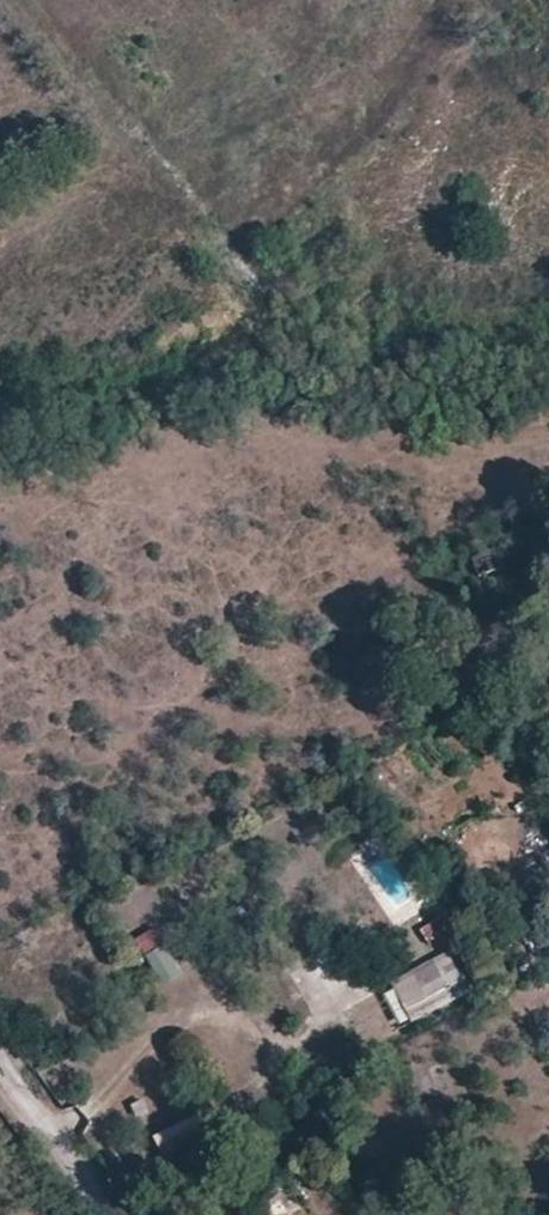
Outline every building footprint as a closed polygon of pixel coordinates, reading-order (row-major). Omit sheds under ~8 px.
[(138,938),(164,985),(181,975),(155,929),(138,938)] [(393,980),(409,1011),(467,979),(450,949),(420,965),(393,980)] [(153,1133),(168,1167),(217,1147),(202,1113),(153,1133)]
